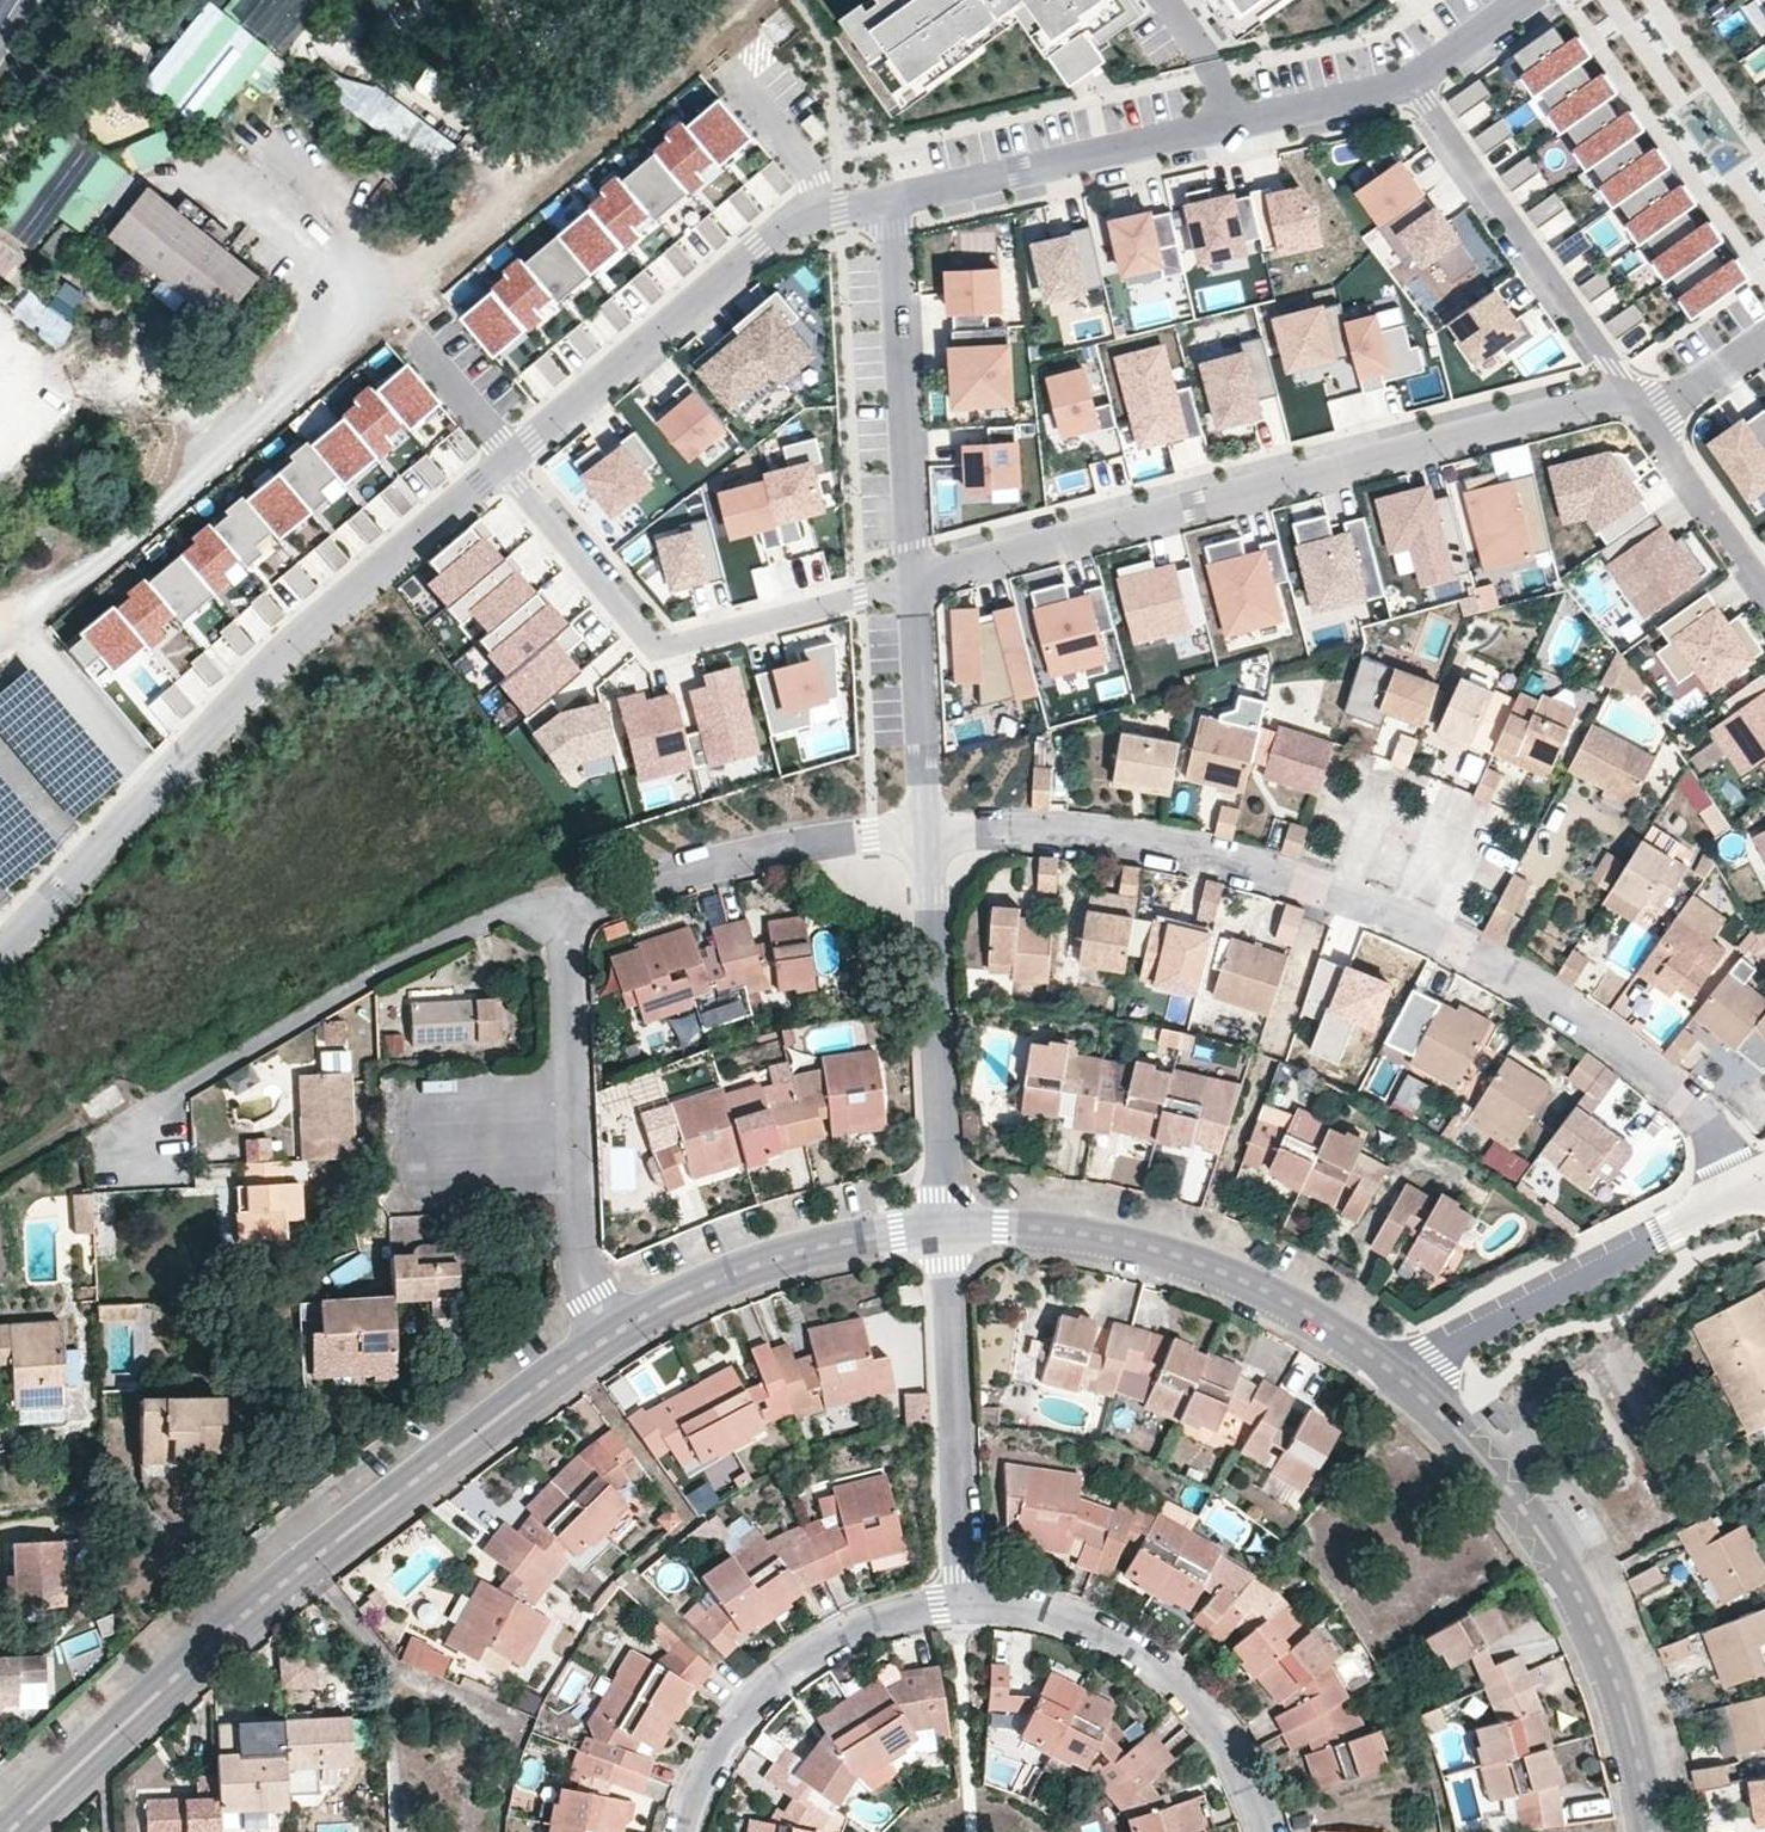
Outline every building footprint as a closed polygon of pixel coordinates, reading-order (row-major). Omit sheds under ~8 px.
[(840,19),(906,109),(985,50),(981,45),(1019,18),(1070,87),(1107,60),(1084,30),(1090,25),(1103,42),(1144,12),(1134,0),(866,0),(840,19)] [(1239,39),(1266,20),(1264,18),(1290,0),(1211,0),(1239,39)] [(172,50),(142,85),(182,119),(205,137),(273,52),(235,20),(213,1),(172,50)] [(1555,26),(1515,54),(1542,91),(1563,76),(1581,63),(1593,54),(1592,52),(1581,36),(1568,45),(1555,26)] [(1563,76),(1542,91),(1568,128),(1592,111),(1607,100),(1620,91),(1607,73),(1594,82),(1581,63),(1563,76)] [(330,68),(316,87),(436,176),(457,147),(376,87),(340,76),(330,68)] [(1481,78),(1448,101),(1460,118),(1492,95),(1481,78)] [(743,126),(717,96),(685,123),(711,154),(718,162),(734,148),(727,140),(743,126)] [(1592,111),(1568,128),(1594,165),(1621,146),(1633,137),(1646,128),(1633,110),(1620,119),(1607,100),(1592,111)] [(802,123),(817,140),(826,132),(812,115),(802,123)] [(1507,116),(1475,138),(1487,155),(1518,133),(1507,116)] [(182,119),(102,155),(133,179),(193,151),(205,137),(182,119)] [(711,154),(685,123),(652,150),(679,181),(686,189),(702,176),(695,167),(711,154)] [(0,211),(0,224),(31,247),(54,217),(102,155),(63,126),(0,211)] [(727,140),(734,148),(751,135),(743,126),(727,140)] [(1621,146),(1594,165),(1620,202),(1649,182),(1659,174),(1672,165),(1659,147),(1647,156),(1633,137),(1621,146)] [(1423,196),(1426,193),(1414,176),(1411,178),(1393,152),(1390,147),(1369,162),(1380,178),(1360,192),(1383,224),(1423,196)] [(679,181),(652,150),(620,178),(646,209),(653,217),(670,203),(663,195),(679,181)] [(1532,153),(1501,175),(1513,192),(1544,170),(1532,153)] [(695,167),(702,176),(718,162),(711,154),(695,167)] [(102,155),(54,217),(86,239),(133,179),(102,155)] [(782,196),(795,184),(774,159),(760,170),(782,196)] [(1649,182),(1620,202),(1646,239),(1686,211),(1698,202),(1685,184),(1673,193),(1659,174),(1649,182)] [(646,209),(620,178),(588,205),(614,236),(621,244),(637,230),(630,222),(646,209)] [(663,195),(670,203),(686,189),(679,181),(663,195)] [(146,184),(107,234),(213,322),(259,279),(146,184)] [(749,223),(763,212),(741,186),(728,198),(749,223)] [(1244,242),(1262,237),(1253,194),(1234,199),(1233,196),(1213,200),(1210,187),(1187,192),(1202,261),(1246,251),(1244,242)] [(1262,237),(1265,250),(1282,246),(1283,251),(1322,243),(1313,204),(1300,188),(1272,194),(1271,187),(1252,191),(1253,194),(1262,237)] [(1558,191),(1527,212),(1539,229),(1570,207),(1558,191)] [(1434,211),(1423,196),(1383,224),(1379,227),(1403,262),(1416,252),(1424,263),(1435,256),(1453,283),(1476,265),(1437,210),(1434,211)] [(614,236),(588,205),(555,232),(582,263),(589,272),(605,258),(598,250),(614,236)] [(630,222),(637,230),(653,217),(646,209),(630,222)] [(1164,278),(1186,273),(1172,211),(1150,216),(1149,213),(1113,221),(1124,273),(1161,265),(1164,278)] [(1686,211),(1646,239),(1673,276),(1712,248),(1725,239),(1712,221),(1699,230),(1686,211)] [(717,250),(730,239),(709,214),(696,225),(717,250)] [(1105,286),(1092,226),(1071,231),(1072,236),(1036,244),(1053,317),(1091,308),(1086,290),(1105,286)] [(1584,228),(1554,249),(1565,266),(1596,245),(1584,228)] [(582,263),(555,232),(523,260),(549,291),(556,299),(572,285),(566,277),(582,263)] [(598,250),(605,258),(621,244),(614,236),(598,250)] [(685,278),(698,266),(677,241),(663,252),(685,278)] [(1712,248),(1673,276),(1699,313),(1751,276),(1738,258),(1725,267),(1712,248)] [(549,291),(523,260),(490,288),(516,319),(523,327),(540,313),(533,304),(549,291)] [(566,277),(572,285),(589,272),(582,263),(566,277)] [(1001,265),(941,267),(945,312),(952,311),(988,309),(1002,309),(1001,265)] [(1610,265),(1580,286),(1592,303),(1621,282),(1610,265)] [(652,305),(666,294),(644,268),(631,280),(652,305)] [(29,291),(13,311),(58,346),(74,327),(63,318),(83,294),(68,282),(48,306),(29,291)] [(516,319),(490,288),(458,315),(491,354),(507,340),(500,332),(516,319)] [(736,326),(744,335),(786,299),(778,290),(736,326)] [(1515,320),(1495,290),(1451,321),(1461,337),(1454,342),(1471,366),(1500,346),(1507,357),(1538,336),(1523,314),(1515,320)] [(533,304),(540,313),(556,299),(549,291),(533,304)] [(620,332),(633,321),(612,296),(599,307),(620,332)] [(1321,302),(1269,314),(1282,369),(1350,354),(1362,392),(1384,387),(1382,380),(1425,369),(1419,345),(1410,344),(1398,296),(1345,311),(1339,303),(1324,307),(1321,302)] [(744,335),(782,380),(815,352),(817,335),(786,299),(744,335)] [(1635,302),(1606,323),(1618,340),(1647,319),(1635,302)] [(500,332),(507,340),(523,327),(516,319),(500,332)] [(588,360),(601,348),(580,323),(566,334),(588,360)] [(702,369),(744,335),(736,326),(695,360),(702,369)] [(987,327),(952,329),(956,404),(1013,401),(1009,326),(987,327)] [(782,380),(744,335),(702,369),(741,415),(782,380)] [(1239,348),(1193,360),(1210,428),(1260,415),(1259,397),(1275,393),(1260,337),(1239,341),(1239,348)] [(1162,344),(1110,356),(1133,449),(1188,437),(1162,344)] [(555,388),(568,377),(547,351),(534,363),(555,388)] [(397,422),(404,430),(420,417),(413,408),(429,395),(403,363),(370,391),(397,422)] [(1083,365),(1043,374),(1060,435),(1100,425),(1083,365)] [(692,457),(727,427),(688,381),(674,393),(683,404),(662,422),(692,457)] [(365,450),(372,458),(388,444),(381,435),(397,422),(370,391),(338,418),(365,450)] [(436,403),(429,395),(413,408),(420,417),(436,403)] [(1752,497),(1764,487),(1764,408),(1745,422),(1743,420),(1731,428),(1735,433),(1716,447),(1752,497)] [(332,477),(339,485),(356,471),(349,463),(365,450),(338,418),(305,445),(332,477)] [(381,435),(388,444),(404,430),(397,422),(381,435)] [(458,428),(445,439),(466,463),(479,452),(458,428)] [(1086,430),(1088,453),(1116,451),(1115,428),(1086,430)] [(1712,442),(1716,447),(1735,433),(1731,428),(1712,442)] [(655,460),(632,429),(602,451),(595,442),(572,460),(610,512),(648,483),(640,472),(655,460)] [(763,474),(765,480),(781,543),(801,537),(794,513),(822,506),(810,462),(820,460),(814,436),(781,444),(787,467),(763,474)] [(1015,441),(961,441),(962,504),(1020,501),(1015,441)] [(300,504),(307,512),(323,498),(316,490),(332,477),(305,445),(273,473),(300,504)] [(349,463),(356,471),(372,458),(365,450),(349,463)] [(1608,544),(1652,512),(1631,483),(1641,476),(1626,454),(1622,453),(1616,453),(1554,469),(1567,520),(1589,515),(1608,544)] [(426,455),(413,466),(434,490),(446,480),(426,455)] [(1498,470),(1466,477),(1465,487),(1461,490),(1486,568),(1549,554),(1530,472),(1502,477),(1498,470)] [(267,531),(274,540),(291,526),(284,518),(300,504),(273,473),(241,500),(267,531)] [(316,490),(323,498),(339,485),(332,477),(316,490)] [(763,547),(781,543),(765,480),(720,492),(731,533),(757,526),(763,547)] [(393,482),(380,494),(401,518),(414,507),(393,482)] [(1431,487),(1375,498),(1385,550),(1406,549),(1420,586),(1471,572),(1446,494),(1436,497),(1431,487)] [(267,531),(241,500),(208,527),(234,558),(242,567),(258,553),(251,545),(267,531)] [(284,518),(291,526),(307,512),(300,504),(284,518)] [(361,510),(348,521),(369,545),(382,534),(361,510)] [(1664,529),(1652,512),(1608,544),(1600,550),(1646,615),(1708,571),(1683,535),(1673,542),(1670,544),(1661,531),(1664,529)] [(655,563),(675,588),(723,576),(707,516),(678,524),(680,533),(660,538),(664,556),(655,563)] [(1326,516),(1294,522),(1312,613),(1365,602),(1363,598),(1383,595),(1365,518),(1342,520),(1343,531),(1331,532),(1326,516)] [(429,584),(446,604),(496,562),(479,543),(491,533),(477,517),(425,560),(438,576),(429,584)] [(191,542),(208,527),(205,524),(188,538),(191,542)] [(234,558),(208,527),(191,542),(176,555),(202,586),(209,594),(226,581),(218,572),(234,558)] [(1670,544),(1673,542),(1664,529),(1661,531),(1670,544)] [(328,537),(315,548),(336,573),(349,562),(328,537)] [(1244,538),(1205,542),(1224,634),(1285,619),(1270,582),(1288,579),(1276,539),(1261,549),(1246,550),(1244,538)] [(471,611),(487,630),(528,595),(512,576),(521,569),(507,553),(496,562),(446,604),(443,607),(457,623),(471,611)] [(756,595),(825,577),(818,553),(750,570),(756,595)] [(202,586),(176,555),(143,582),(170,613),(177,622),(193,608),(186,599),(202,586)] [(1173,559),(1115,575),(1135,643),(1188,632),(1192,624),(1201,616),(1185,566),(1174,567),(1173,559)] [(297,565),(284,576),(304,600),(317,589),(297,565)] [(170,613),(143,582),(111,609),(141,645),(144,649),(161,635),(154,626),(170,613)] [(1067,582),(1031,590),(1051,674),(1105,664),(1114,629),(1102,587),(1085,587),(1085,592),(1071,596),(1067,582)] [(502,644),(518,663),(560,627),(544,609),(550,604),(537,588),(528,595),(487,630),(475,640),(488,656),(502,644)] [(1721,609),(1708,591),(1659,626),(1670,643),(1658,652),(1680,683),(1699,669),(1713,688),(1764,651),(1740,615),(1728,624),(1718,610),(1721,609)] [(264,593),(251,604),(271,627),(284,616),(264,593)] [(126,658),(141,645),(111,609),(108,605),(75,633),(79,637),(65,648),(93,680),(105,669),(123,654),(126,658)] [(979,608),(953,605),(952,682),(976,682),(981,702),(1013,697),(1019,700),(1038,693),(1014,607),(991,609),(989,614),(980,617),(979,608)] [(234,622),(221,633),(241,656),(254,645),(234,622)] [(546,697),(568,678),(552,660),(578,638),(565,622),(560,627),(518,663),(497,680),(525,714),(546,697)] [(1611,688),(1626,659),(1609,638),(1601,644),(1614,661),(1604,685),(1611,688)] [(804,704),(834,696),(831,639),(793,649),(797,665),(771,672),(771,669),(752,674),(767,735),(808,724),(804,704)] [(204,653),(191,664),(212,688),(225,677),(204,653)] [(108,673),(126,658),(123,654),(105,669),(108,673)] [(1646,682),(1626,659),(1613,683),(1627,691),(1630,686),(1641,691),(1646,682)] [(690,768),(754,751),(731,667),(702,674),(705,686),(688,690),(698,729),(681,733),(689,764),(690,768)] [(1425,722),(1440,683),(1399,667),(1384,706),(1425,722)] [(1440,726),(1494,751),(1518,699),(1463,676),(1440,726)] [(175,683),(161,695),(182,719),(195,708),(175,683)] [(1543,697),(1523,688),(1518,699),(1494,751),(1517,761),(1521,751),(1555,766),(1562,749),(1576,756),(1589,731),(1575,724),(1583,707),(1546,690),(1543,697)] [(1709,729),(1743,775),(1764,760),(1764,691),(1709,729)] [(666,770),(689,764),(681,733),(671,694),(639,703),(636,695),(617,700),(638,781),(667,773),(666,770)] [(611,748),(600,708),(571,716),(569,711),(560,713),(546,697),(525,714),(520,718),(558,770),(576,757),(611,748)] [(571,716),(600,708),(599,703),(569,711),(571,716)] [(1244,791),(1259,729),(1200,715),(1193,744),(1185,777),(1244,791)] [(1658,758),(1592,724),(1589,731),(1576,756),(1568,770),(1633,804),(1658,758)] [(1318,793),(1334,743),(1280,726),(1264,777),(1318,793)] [(1180,741),(1181,739),(1125,730),(1116,775),(1146,780),(1147,776),(1173,781),(1174,775),(1180,741)] [(1392,761),(1408,767),(1419,739),(1404,733),(1392,761)] [(1185,777),(1193,744),(1180,741),(1174,775),(1185,777)] [(1702,773),(1721,756),(1708,741),(1689,758),(1702,773)] [(1551,776),(1555,766),(1521,751),(1517,761),(1551,776)] [(1488,765),(1474,795),(1492,803),(1505,774),(1488,765)] [(1053,768),(1035,766),(1033,809),(1050,810),(1053,768)] [(1146,780),(1116,775),(1115,782),(1171,792),(1173,781),(1147,776),(1146,780)] [(1222,802),(1215,833),(1232,837),(1240,806),(1222,802)] [(1290,821),(1281,850),(1299,855),(1308,826),(1290,821)] [(1635,851),(1643,838),(1633,832),(1625,845),(1635,851)] [(1692,866),(1643,838),(1635,851),(1614,884),(1646,903),(1649,897),(1666,907),(1692,866)] [(1059,856),(1040,856),(1037,885),(1057,886),(1059,856)] [(1137,899),(1142,867),(1125,864),(1120,896),(1137,899)] [(1514,872),(1497,904),(1515,915),(1532,881),(1514,872)] [(1215,919),(1224,884),(1205,879),(1196,914),(1215,919)] [(1636,918),(1646,903),(1614,884),(1605,899),(1636,918)] [(1304,906),(1286,901),(1275,936),(1292,941),(1304,906)] [(1016,975),(1050,977),(1054,926),(1037,925),(1021,924),(1022,915),(1023,904),(997,903),(993,967),(1016,968),(1016,975)] [(1515,915),(1497,904),(1482,932),(1500,942),(1515,915)] [(1082,962),(1125,968),(1127,954),(1130,935),(1134,915),(1091,907),(1082,962)] [(1727,949),(1678,913),(1638,970),(1666,991),(1673,982),(1678,986),(1692,996),(1727,949)] [(1038,916),(1022,915),(1021,924),(1037,925),(1038,916)] [(746,919),(729,923),(745,993),(777,985),(777,990),(813,983),(804,916),(767,922),(770,950),(755,953),(746,919)] [(1140,978),(1197,992),(1212,933),(1155,920),(1150,940),(1146,958),(1140,978)] [(745,993),(729,923),(712,928),(720,962),(702,967),(689,927),(637,944),(639,950),(621,956),(622,992),(626,1006),(637,1003),(644,1023),(695,1005),(703,1030),(751,1015),(745,993)] [(1756,956),(1764,951),(1764,942),(1760,933),(1750,947),(1756,956)] [(1127,954),(1146,958),(1150,940),(1130,935),(1127,954)] [(1213,996),(1269,1014),(1288,956),(1232,938),(1213,996)] [(1557,974),(1574,985),(1593,958),(1575,946),(1557,974)] [(1764,970),(1764,951),(1756,956),(1764,970)] [(1696,1013),(1764,1070),(1764,1069),(1764,996),(1747,981),(1758,967),(1744,954),(1696,1013)] [(1373,1024),(1389,982),(1321,955),(1302,1012),(1323,1020),(1312,1050),(1339,1061),(1356,1017),(1373,1024)] [(622,992),(621,956),(611,959),(622,992)] [(1671,995),(1678,986),(1673,982),(1666,991),(1671,995)] [(1492,1030),(1460,1012),(1444,1003),(1415,988),(1388,1040),(1416,1053),(1410,1063),(1458,1090),(1492,1030)] [(495,1001),(412,1006),(415,1045),(497,1041),(495,1001)] [(1156,1026),(1176,1030),(1176,1026),(1180,1010),(1161,1005),(1156,1026)] [(1463,1005),(1460,1012),(1492,1030),(1495,1024),(1463,1005)] [(971,1012),(959,1012),(960,1027),(971,1027),(971,1012)] [(347,1020),(327,1020),(327,1043),(348,1042),(347,1020)] [(1179,1048),(1183,1031),(1176,1030),(1162,1027),(1158,1043),(1179,1048)] [(1664,1051),(1677,1062),(1697,1039),(1684,1027),(1664,1051)] [(791,1028),(780,1030),(783,1043),(793,1041),(791,1028)] [(1196,1035),(1183,1031),(1179,1048),(1192,1051),(1196,1035)] [(406,1054),(407,1033),(384,1032),(383,1053),(406,1054)] [(1051,1038),(1050,1046),(1069,1048),(1070,1041),(1051,1038)] [(1077,1042),(1070,1041),(1069,1048),(1065,1074),(1078,1077),(1079,1069),(1073,1068),(1076,1055),(1077,1042)] [(1075,1129),(1094,1132),(1101,1087),(1105,1059),(1076,1055),(1073,1068),(1079,1069),(1078,1077),(1065,1074),(1069,1048),(1033,1043),(1022,1110),(1059,1116),(1062,1092),(1080,1095),(1075,1129)] [(821,1056),(823,1066),(830,1118),(832,1137),(886,1130),(877,1049),(821,1056)] [(324,1052),(325,1074),(353,1073),(352,1051),(324,1052)] [(1572,1077),(1588,1089),(1606,1064),(1589,1051),(1572,1077)] [(1537,1074),(1508,1055),(1505,1061),(1533,1080),(1537,1074)] [(1136,1065),(1105,1059),(1101,1087),(1131,1091),(1136,1065)] [(1533,1080),(1505,1061),(1475,1109),(1520,1137),(1554,1085),(1537,1074),(1533,1080)] [(1121,1132),(1156,1141),(1157,1136),(1173,1073),(1151,1068),(1151,1065),(1137,1062),(1136,1065),(1131,1091),(1101,1087),(1094,1132),(1111,1134),(1112,1130),(1115,1109),(1126,1110),(1121,1132)] [(1603,1100),(1621,1076),(1606,1064),(1588,1089),(1603,1100)] [(823,1066),(790,1074),(796,1101),(813,1096),(819,1120),(830,1118),(823,1066)] [(259,1081),(250,1067),(229,1080),(237,1094),(259,1081)] [(1243,1087),(1174,1069),(1173,1073),(1157,1136),(1193,1144),(1194,1140),(1206,1142),(1204,1148),(1219,1153),(1243,1087)] [(306,1161),(374,1157),(372,1136),(357,1137),(353,1073),(310,1074),(312,1118),(303,1119),(306,1161)] [(312,1118),(310,1074),(301,1075),(303,1119),(312,1118)] [(97,1095),(107,1111),(122,1102),(112,1086),(97,1095)] [(760,1086),(724,1096),(744,1163),(780,1151),(779,1147),(788,1142),(789,1146),(806,1143),(796,1101),(767,1108),(760,1086)] [(693,1178),(744,1163),(724,1096),(722,1089),(671,1105),(681,1138),(688,1162),(693,1178)] [(1588,1089),(1578,1103),(1593,1114),(1603,1100),(1588,1089)] [(1062,1092),(1059,1116),(1066,1117),(1064,1127),(1075,1129),(1080,1095),(1062,1092)] [(83,1103),(93,1119),(107,1111),(97,1095),(83,1103)] [(796,1101),(806,1143),(823,1139),(819,1120),(813,1096),(796,1101)] [(1578,1103),(1544,1148),(1564,1164),(1562,1167),(1589,1187),(1600,1172),(1603,1169),(1597,1165),(1620,1134),(1593,1114),(1578,1103)] [(681,1138),(671,1105),(640,1114),(651,1150),(669,1143),(681,1138)] [(1112,1130),(1121,1132),(1126,1110),(1115,1109),(1112,1130)] [(1330,1128),(1332,1124),(1298,1109),(1288,1132),(1281,1146),(1270,1171),(1303,1187),(1330,1128)] [(965,1117),(965,1129),(980,1128),(979,1116),(965,1117)] [(1274,1127),(1258,1122),(1244,1162),(1259,1167),(1269,1141),(1274,1127)] [(1274,1127),(1269,1141),(1281,1146),(1288,1132),(1274,1127)] [(967,1150),(981,1149),(980,1128),(965,1129),(967,1150)] [(1343,1213),(1358,1222),(1389,1167),(1361,1150),(1365,1143),(1330,1128),(1303,1187),(1302,1191),(1335,1206),(1346,1184),(1355,1189),(1343,1213)] [(1600,1172),(1611,1180),(1634,1148),(1632,1143),(1620,1134),(1597,1165),(1603,1169),(1600,1172)] [(688,1162),(681,1138),(669,1143),(678,1166),(688,1162)] [(245,1143),(246,1165),(271,1163),(270,1141),(245,1143)] [(678,1166),(669,1143),(651,1150),(667,1191),(685,1184),(678,1166)] [(283,1162),(246,1165),(248,1188),(251,1188),(252,1214),(238,1214),(239,1244),(287,1242),(286,1224),(303,1223),(301,1184),(284,1186),(283,1162)] [(1519,1182),(1514,1189),(1533,1203),(1538,1196),(1519,1182)] [(1432,1198),(1406,1184),(1371,1247),(1388,1257),(1406,1226),(1421,1234),(1408,1256),(1441,1274),(1473,1215),(1441,1197),(1427,1220),(1414,1213),(1419,1205),(1426,1208),(1432,1198)] [(251,1188),(248,1188),(236,1189),(238,1214),(252,1214),(251,1188)] [(78,1195),(79,1233),(97,1232),(96,1194),(78,1195)] [(431,1216),(391,1218),(393,1257),(412,1256),(412,1252),(414,1250),(415,1248),(418,1247),(421,1245),(433,1245),(431,1216)] [(412,1256),(393,1257),(395,1297),(395,1300),(476,1297),(482,1287),(481,1264),(474,1254),(444,1255),(443,1244),(433,1245),(421,1245),(418,1247),(415,1248),(414,1250),(412,1252),(412,1256)] [(915,1284),(899,1286),(898,1303),(916,1302),(915,1284)] [(1687,1327),(1739,1421),(1764,1407),(1764,1309),(1758,1295),(1687,1327)] [(377,1378),(399,1377),(395,1300),(395,1297),(320,1300),(322,1331),(312,1331),(313,1359),(352,1356),(353,1372),(377,1371),(377,1378)] [(143,1304),(113,1306),(114,1319),(144,1318),(143,1304)] [(113,1306),(101,1306),(101,1320),(114,1319),(113,1306)] [(1117,1384),(1131,1329),(1111,1324),(1103,1357),(1087,1352),(1094,1325),(1057,1316),(1041,1382),(1077,1391),(1077,1388),(1114,1398),(1117,1384)] [(788,1346),(770,1351),(793,1413),(795,1419),(822,1410),(817,1394),(811,1396),(810,1391),(821,1387),(826,1407),(843,1403),(841,1394),(893,1382),(889,1357),(871,1359),(862,1319),(809,1332),(814,1356),(795,1362),(788,1346)] [(66,1350),(65,1324),(0,1327),(0,1363),(13,1363),(17,1408),(21,1408),(66,1405),(70,1405),(69,1386),(66,1350)] [(1148,1333),(1131,1329),(1117,1384),(1144,1390),(1146,1384),(1152,1386),(1148,1397),(1160,1402),(1158,1406),(1165,1409),(1167,1404),(1181,1410),(1204,1358),(1169,1344),(1147,1337),(1148,1333)] [(732,1368),(700,1385),(730,1444),(764,1427),(752,1404),(765,1400),(768,1408),(762,1410),(767,1423),(793,1413),(770,1351),(767,1345),(752,1351),(762,1383),(744,1390),(732,1368)] [(82,1349),(66,1350),(69,1386),(84,1384),(82,1349)] [(1241,1368),(1205,1354),(1204,1358),(1181,1410),(1179,1417),(1213,1430),(1222,1410),(1253,1427),(1276,1390),(1261,1381),(1259,1386),(1239,1374),(1241,1368)] [(314,1374),(353,1372),(352,1356),(313,1359),(314,1374)] [(730,1444),(700,1385),(646,1414),(642,1410),(629,1419),(657,1458),(670,1448),(682,1465),(696,1458),(698,1461),(730,1444)] [(1292,1399),(1276,1390),(1253,1427),(1239,1451),(1265,1465),(1271,1454),(1265,1452),(1270,1444),(1282,1451),(1270,1473),(1301,1491),(1336,1433),(1303,1414),(1290,1438),(1276,1429),(1292,1399)] [(926,1394),(907,1395),(908,1431),(929,1427),(926,1394)] [(198,1453),(228,1453),(228,1447),(247,1447),(245,1416),(228,1417),(227,1398),(142,1401),(144,1465),(198,1463),(198,1453)] [(66,1405),(21,1408),(22,1426),(66,1424),(66,1405)] [(892,1420),(877,1423),(878,1431),(894,1428),(892,1420)] [(579,1455),(553,1482),(600,1530),(627,1504),(620,1495),(632,1485),(637,1492),(650,1482),(612,1432),(579,1455)] [(228,1447),(228,1453),(228,1463),(247,1462),(247,1447),(228,1447)] [(1092,1570),(1112,1511),(1077,1498),(1081,1478),(1005,1466),(1005,1528),(1015,1530),(1014,1544),(1067,1553),(1068,1549),(1079,1553),(1076,1564),(1092,1570)] [(841,1526),(808,1540),(826,1579),(842,1572),(839,1566),(904,1550),(886,1477),(833,1489),(841,1526)] [(600,1530),(553,1482),(527,1507),(533,1514),(517,1532),(504,1523),(494,1536),(552,1581),(568,1559),(558,1551),(554,1555),(546,1550),(557,1538),(575,1555),(600,1530)] [(1115,1502),(1112,1511),(1092,1570),(1109,1576),(1118,1556),(1129,1561),(1123,1573),(1153,1591),(1187,1532),(1156,1514),(1148,1526),(1139,1522),(1143,1512),(1115,1502)] [(1721,1602),(1764,1584),(1764,1568),(1739,1505),(1690,1525),(1721,1602)] [(1220,1551),(1187,1532),(1153,1591),(1186,1610),(1220,1551)] [(552,1581),(494,1536),(483,1551),(511,1574),(498,1589),(481,1580),(471,1598),(479,1602),(453,1647),(476,1660),(486,1644),(523,1665),(548,1619),(512,1598),(520,1586),(528,1591),(524,1595),(534,1604),(552,1581)] [(760,1537),(730,1557),(770,1612),(801,1591),(798,1587),(806,1581),(809,1586),(826,1579),(808,1540),(775,1555),(760,1537)] [(66,1542),(17,1544),(19,1608),(68,1606),(66,1542)] [(770,1612),(730,1557),(701,1578),(717,1601),(693,1626),(723,1657),(736,1643),(731,1640),(770,1612)] [(1664,1581),(1657,1565),(1634,1574),(1640,1590),(1664,1581)] [(1254,1673),(1306,1630),(1285,1604),(1251,1576),(1236,1567),(1192,1619),(1219,1643),(1233,1627),(1244,1636),(1232,1647),(1254,1673)] [(374,1588),(366,1595),(375,1607),(384,1601),(374,1588)] [(1490,1598),(1431,1633),(1451,1667),(1508,1631),(1490,1598)] [(1709,1626),(1727,1676),(1764,1662),(1764,1607),(1709,1626)] [(106,1636),(115,1631),(114,1613),(98,1620),(106,1636)] [(1306,1630),(1254,1673),(1277,1703),(1297,1689),(1303,1700),(1274,1716),(1292,1749),(1321,1733),(1331,1746),(1305,1755),(1316,1789),(1383,1766),(1371,1732),(1345,1741),(1337,1727),(1346,1723),(1349,1728),(1359,1724),(1331,1673),(1321,1679),(1324,1684),(1315,1689),(1309,1677),(1331,1660),(1306,1630)] [(429,1646),(408,1637),(397,1659),(440,1677),(447,1659),(427,1651),(429,1646)] [(1671,1665),(1697,1655),(1691,1639),(1665,1649),(1671,1665)] [(680,1641),(667,1654),(701,1684),(713,1670),(680,1641)] [(279,1688),(316,1686),(314,1652),(278,1653),(279,1688)] [(633,1653),(614,1684),(671,1719),(691,1687),(633,1653)] [(1517,1654),(1478,1671),(1481,1686),(1525,1669),(1517,1654)] [(6,1704),(21,1704),(21,1682),(49,1681),(48,1656),(0,1657),(0,1712),(6,1704)] [(1535,1665),(1525,1669),(1481,1686),(1497,1723),(1478,1730),(1480,1764),(1547,1749),(1537,1697),(1528,1700),(1524,1693),(1544,1686),(1535,1665)] [(990,1666),(988,1709),(1007,1710),(1008,1667),(990,1666)] [(878,1680),(848,1699),(885,1757),(916,1738),(915,1735),(932,1733),(933,1737),(949,1735),(938,1667),(921,1670),(921,1676),(880,1682),(878,1680)] [(1051,1751),(1082,1691),(1049,1674),(1019,1734),(1051,1751)] [(21,1682),(21,1704),(50,1703),(49,1681),(21,1682)] [(671,1719),(614,1684),(595,1714),(653,1749),(671,1719)] [(540,1699),(524,1691),(517,1706),(532,1714),(540,1699)] [(1082,1691),(1051,1751),(1085,1768),(1096,1747),(1108,1761),(1101,1767),(1097,1764),(1088,1771),(1125,1813),(1134,1806),(1129,1801),(1136,1796),(1149,1812),(1128,1818),(1132,1831),(1202,1831),(1192,1799),(1165,1807),(1146,1783),(1172,1760),(1150,1733),(1122,1755),(1104,1733),(1116,1708),(1082,1691)] [(1729,1703),(1744,1752),(1764,1746),(1764,1694),(1729,1703)] [(852,1777),(885,1757),(848,1699),(817,1719),(828,1738),(809,1765),(786,1750),(775,1764),(833,1805),(852,1777)] [(282,1752),(282,1768),(354,1769),(351,1720),(280,1721),(282,1752)] [(219,1723),(218,1746),(238,1747),(239,1724),(219,1723)] [(555,1825),(587,1831),(620,1831),(626,1802),(603,1796),(609,1783),(640,1794),(653,1759),(612,1744),(605,1761),(579,1751),(569,1777),(580,1781),(583,1775),(592,1779),(586,1793),(562,1788),(555,1825)] [(1547,1749),(1480,1764),(1489,1801),(1512,1797),(1518,1831),(1563,1822),(1547,1749)] [(282,1752),(217,1752),(217,1778),(217,1809),(282,1809),(282,1768),(282,1752)] [(775,1764),(765,1779),(791,1799),(774,1824),(751,1819),(749,1831),(813,1831),(804,1830),(810,1820),(820,1826),(833,1805),(775,1764)] [(1723,1764),(1694,1768),(1697,1787),(1726,1783),(1723,1764)] [(1754,1778),(1761,1829),(1764,1828),(1764,1776),(1754,1778)] [(217,1778),(199,1779),(199,1797),(148,1799),(149,1831),(221,1831),(217,1809),(217,1778)] [(1515,1831),(1514,1813),(1485,1815),(1486,1831),(1505,1831),(1515,1831)]
